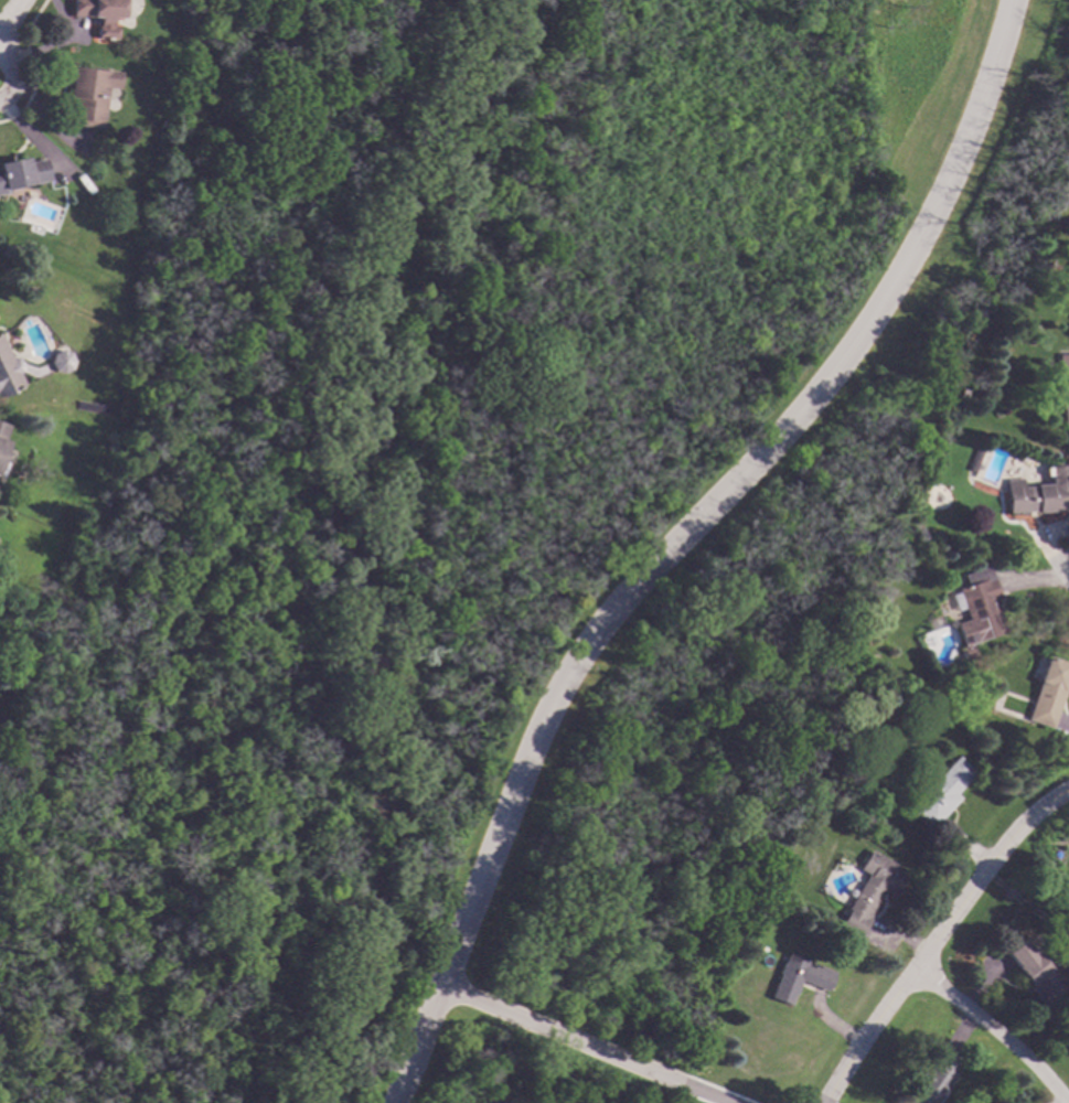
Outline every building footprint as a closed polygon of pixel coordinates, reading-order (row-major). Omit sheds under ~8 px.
[(68,17),(69,0),(120,0),(119,19),(109,19),(108,26),(114,26),(114,41),(93,40),(95,18),(68,17)] [(96,72),(96,71),(118,74),(116,89),(105,88),(99,129),(62,125),(63,111),(65,111),(66,103),(68,104),(70,98),(66,97),(71,67),(96,72)] [(2,194),(0,195),(0,162),(23,158),(24,163),(42,160),(46,181),(2,190),(2,194)] [(35,299),(25,303),(20,291),(29,287),(35,299)] [(20,386),(0,396),(0,346),(7,361),(11,358),(15,362),(18,367),(17,373),(13,374),(20,386)] [(67,353),(71,361),(68,371),(60,374),(53,372),(51,372),(46,363),(50,354),(57,350),(67,353)] [(1056,355),(1068,354),(1068,424),(1061,425),(1060,404),(1052,404),(1051,383),(1057,382),(1056,355)] [(108,408),(107,416),(74,409),(76,401),(108,408)] [(0,424),(0,454),(9,427),(0,424)] [(987,456),(981,472),(970,467),(976,450),(987,456)] [(1022,488),(1062,483),(1066,511),(1035,514),(1035,511),(1007,514),(1004,481),(1020,479),(1022,488)] [(998,599),(994,600),(1005,632),(970,644),(974,656),(964,660),(960,649),(962,647),(954,624),(966,620),(963,608),(955,610),(950,597),(958,595),(956,590),(966,587),(962,576),(988,567),(998,599)] [(1046,657),(1068,665),(1068,668),(1062,687),(1065,687),(1051,728),(1025,719),(1046,657)] [(973,773),(953,794),(959,799),(930,828),(906,805),(933,777),(936,778),(955,757),(973,773)] [(907,874),(891,898),(881,892),(873,907),(874,908),(867,919),(869,920),(856,941),(836,928),(847,911),(844,909),(865,876),(856,870),(869,849),(907,874)] [(1062,988),(1040,1006),(1025,988),(1028,986),(1003,955),(1022,939),(1062,988)] [(805,963),(803,966),(810,968),(812,965),(834,974),(827,992),(799,981),(789,1006),(769,997),(785,955),(805,963)] [(953,1075),(935,1102),(906,1102),(905,1102),(916,1084),(911,1081),(923,1062),(926,1064),(937,1048),(958,1062),(950,1073),(953,1075)]
